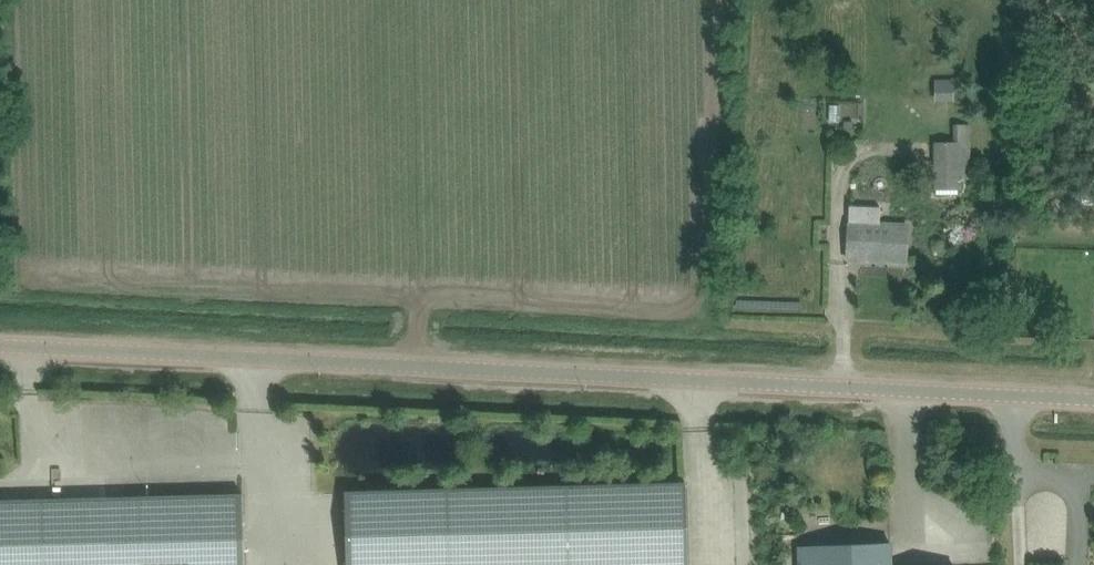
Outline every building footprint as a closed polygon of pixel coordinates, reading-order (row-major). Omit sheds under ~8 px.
[(970,181),(970,142),(970,124),(953,124),(953,142),(933,142),(934,190),(936,190),(936,195),(959,194),(964,188),(964,181),(970,181)] [(859,247),(848,246),(847,258),(906,262),(908,223),(882,222),(882,207),(851,206),(851,223),(860,224),(859,247)] [(686,482),(345,491),(347,564),(688,564),(686,482)] [(243,494),(106,497),(0,500),(0,564),(245,564),(243,494)] [(891,543),(798,547),(799,564),(892,564),(891,543)]
